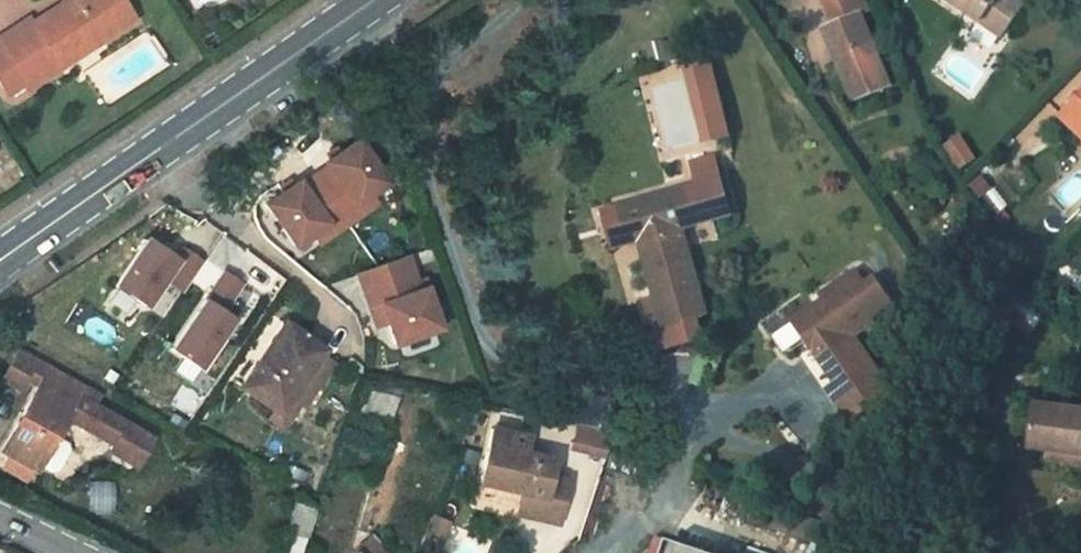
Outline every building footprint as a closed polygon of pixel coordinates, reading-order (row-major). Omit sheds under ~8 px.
[(0,57),(0,114),(4,119),(19,108),(23,113),(56,90),(48,79),(89,51),(97,62),(128,40),(100,0),(93,0),(26,46),(23,42),(0,57)] [(930,0),(906,0),(923,11),(930,0)] [(960,0),(930,0),(923,11),(939,21),(927,40),(983,76),(988,68),(999,75),(1015,51),(977,26),(984,16),(960,0)] [(830,28),(841,60),(866,51),(860,35),(869,32),(864,17),(830,28)] [(860,35),(866,51),(867,51),(875,48),(869,32),(860,35)] [(89,51),(48,79),(56,90),(97,62),(89,51)] [(841,60),(829,64),(854,137),(892,125),(867,51),(866,51),(841,60)] [(988,68),(983,76),(993,83),(999,75),(988,68)] [(1054,116),(1080,140),(1080,91),(1054,116)] [(330,167),(317,177),(352,221),(366,210),(359,202),(372,192),(387,180),(357,140),(327,164),(330,167)] [(300,184),(271,207),(301,247),(317,234),(330,224),(337,232),(352,221),(317,177),(303,187),(300,184)] [(964,177),(951,186),(965,205),(978,196),(964,177)] [(688,222),(698,254),(733,244),(716,186),(695,192),(702,218),(688,222)] [(372,192),(359,202),(366,210),(379,200),(372,192)] [(688,219),(621,239),(631,275),(643,271),(660,327),(668,355),(701,346),(712,343),(686,258),(698,254),(688,222),(688,219)] [(330,224),(317,234),(324,243),(337,232),(330,224)] [(148,243),(119,291),(151,310),(168,282),(186,293),(205,263),(185,251),(179,262),(148,243)] [(225,272),(176,353),(205,370),(236,319),(225,312),(243,283),(225,272)] [(406,278),(359,297),(366,314),(376,310),(390,345),(399,365),(441,347),(426,310),(420,312),(406,278)] [(898,331),(878,302),(868,309),(859,296),(824,320),(828,325),(797,347),(835,400),(858,383),(850,372),(861,365),(858,360),(898,331)] [(376,310),(366,314),(381,348),(390,345),(376,310)] [(668,355),(660,327),(650,330),(665,379),(708,366),(701,346),(668,355)] [(325,369),(329,364),(288,339),(248,405),(283,427),(288,430),(325,369)] [(875,384),(861,365),(850,372),(858,383),(835,400),(841,408),(875,384)] [(288,430),(283,427),(278,436),(291,444),(308,418),(312,420),(338,377),(325,369),(288,430)] [(107,418),(26,376),(8,406),(23,414),(29,406),(40,412),(6,477),(43,496),(71,444),(119,469),(116,476),(142,490),(159,462),(102,428),(107,418)] [(897,415),(875,384),(841,408),(832,415),(855,446),(897,415)] [(413,412),(381,401),(373,421),(405,433),(413,412)] [(1029,409),(1026,452),(1043,454),(1061,454),(1061,463),(1080,465),(1080,413),(1029,409)] [(540,460),(506,451),(492,506),(534,517),(529,538),(553,544),(555,539),(571,543),(581,505),(561,500),(565,484),(537,476),(540,460)] [(626,466),(593,452),(587,467),(620,481),(626,466)] [(1061,454),(1043,454),(1043,462),(1061,463),(1061,454)] [(324,517),(300,506),(289,540),(311,550),(324,517)] [(571,543),(555,539),(553,544),(569,548),(571,543)]
